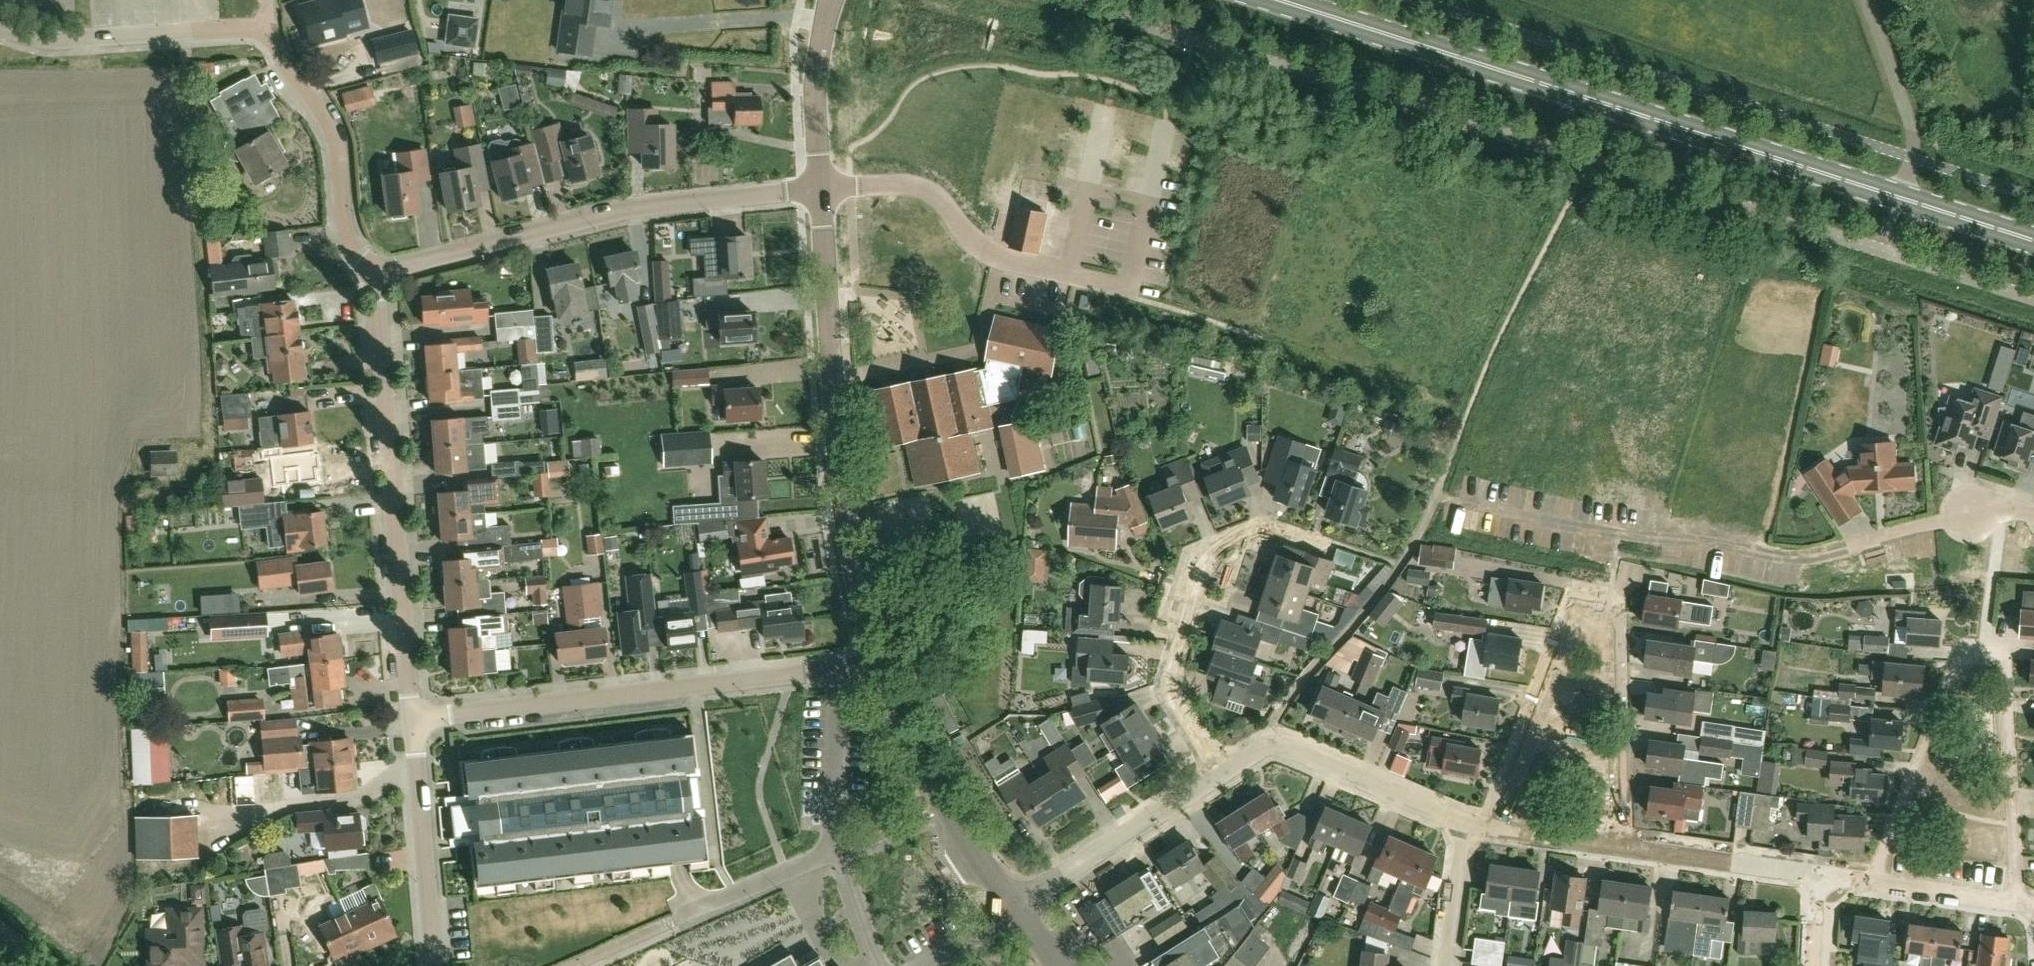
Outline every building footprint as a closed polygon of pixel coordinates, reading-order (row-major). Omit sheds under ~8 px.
[(362,11),(359,0),(324,0),(301,6),(311,44),(344,35),(339,17),(362,11)] [(558,50),(590,55),(594,23),(608,25),(611,0),(565,0),(558,50)] [(446,30),(444,45),(474,49),(478,19),(463,17),(462,25),(455,31),(446,30)] [(410,32),(373,42),(378,61),(415,52),(410,32)] [(473,63),(472,75),(488,76),(488,64),(473,63)] [(530,66),(516,64),(514,73),(528,75),(530,66)] [(572,70),(572,72),(552,69),(549,85),(558,86),(558,88),(570,89),(572,75),(581,76),(581,71),(572,70)] [(532,78),(518,81),(525,107),(539,104),(532,78)] [(244,81),(221,94),(241,131),(230,138),(229,138),(228,139),(227,140),(227,141),(226,141),(225,142),(225,143),(224,144),(224,146),(224,147),(224,148),(224,149),(224,150),(224,151),(224,152),(225,153),(225,154),(226,155),(226,156),(227,157),(228,158),(229,158),(229,159),(230,160),(231,160),(232,161),(233,161),(234,161),(236,161),(237,161),(238,161),(239,161),(252,185),(256,183),(285,167),(278,155),(283,152),(267,123),(277,118),(269,103),(259,108),(244,81)] [(760,97),(751,97),(751,95),(735,95),(735,81),(713,81),(714,107),(709,107),(709,123),(760,123),(760,97)] [(370,85),(341,93),(346,112),(375,104),(370,85)] [(512,85),(497,87),(500,106),(515,104),(512,85)] [(618,108),(572,92),(568,104),(614,120),(618,108)] [(454,105),(458,125),(472,122),(469,103),(454,105)] [(630,153),(643,153),(644,166),(673,166),(672,124),(658,124),(658,110),(630,110),(630,153)] [(557,143),(553,125),(534,130),(546,179),(559,176),(554,157),(561,155),(560,152),(564,151),(568,166),(564,167),(567,180),(572,183),(583,181),(586,176),(598,173),(589,135),(557,143)] [(691,129),(691,141),(703,141),(703,129),(691,129)] [(531,143),(515,146),(513,138),(503,140),(499,138),(491,140),(488,144),(501,198),(529,191),(528,185),(541,182),(531,143)] [(454,148),(458,170),(441,173),(448,210),(479,204),(476,189),(488,187),(480,143),(454,148)] [(405,217),(405,213),(418,211),(413,179),(427,178),(424,149),(393,153),(395,174),(383,175),(388,215),(391,215),(392,219),(405,217)] [(1019,208),(1010,247),(1038,253),(1047,214),(1019,208)] [(267,257),(289,254),(286,231),(264,233),(267,257)] [(220,258),(219,235),(204,236),(205,258),(220,258)] [(721,239),(691,241),(691,254),(706,253),(708,279),(693,280),(695,297),(725,294),(724,278),(740,277),(740,278),(743,277),(743,276),(749,276),(749,275),(746,237),(747,237),(747,236),(721,238),(721,239)] [(609,252),(608,256),(604,257),(611,290),(617,289),(619,301),(635,298),(631,278),(640,276),(635,250),(619,254),(616,251),(609,252)] [(271,261),(253,263),(253,259),(249,256),(236,257),(233,261),(234,265),(211,268),(214,294),(274,288),(273,281),(275,280),(278,277),(277,264),(273,261),(271,262),(271,261)] [(655,303),(670,301),(668,260),(652,261),(654,303),(655,303)] [(547,270),(552,295),(561,293),(566,315),(599,308),(594,285),(582,287),(577,263),(547,270)] [(440,328),(488,323),(486,297),(471,298),(470,289),(421,294),(424,324),(439,322),(440,328)] [(679,300),(670,301),(655,303),(658,339),(681,338),(679,300)] [(296,314),(296,312),(294,313),(293,302),(246,308),(247,320),(253,319),(256,336),(252,337),(252,338),(299,332),(298,323),(300,320),(299,316),(296,314)] [(656,324),(652,303),(636,306),(646,354),(659,351),(656,338),(657,337),(654,324),(656,324)] [(533,316),(532,316),(532,309),(494,313),(496,328),(523,326),(534,325),(533,316)] [(729,313),(729,310),(705,311),(706,327),(719,327),(720,343),(754,341),(752,312),(729,313)] [(695,314),(684,314),(685,330),(695,330),(695,314)] [(972,431),(993,426),(989,405),(1017,399),(1022,372),(1052,378),(1062,329),(995,314),(985,363),(986,364),(985,369),(981,370),(980,367),(928,379),(864,393),(876,448),(908,441),(917,485),(981,471),(972,431)] [(533,316),(534,325),(536,352),(553,351),(551,315),(533,316)] [(524,338),(523,326),(496,328),(497,341),(524,338)] [(299,332),(252,338),(254,357),(272,355),(274,382),(304,378),(301,352),(303,349),(303,345),(300,342),(299,332)] [(456,370),(455,350),(464,349),(482,348),(482,338),(440,341),(440,344),(427,345),(429,373),(456,370)] [(1100,373),(1094,345),(1081,348),(1086,376),(1100,373)] [(1835,364),(1837,346),(1822,345),(1820,363),(1835,364)] [(1997,359),(2012,364),(2016,350),(2001,345),(1997,359)] [(2030,350),(2020,347),(2015,362),(2025,366),(2030,350)] [(1227,370),(1222,369),(1224,363),(1192,356),(1189,371),(1225,380),(1227,370)] [(522,365),(524,388),(490,391),(491,405),(519,403),(540,401),(536,363),(522,365)] [(672,388),(709,385),(708,368),(671,370),(672,388)] [(466,370),(457,370),(456,370),(429,373),(431,402),(445,401),(445,402),(474,400),(474,399),(483,398),(481,369),(466,370)] [(762,405),(758,404),(757,388),(725,390),(724,385),(712,386),(713,403),(725,402),(727,420),(759,418),(759,414),(762,412),(762,405)] [(1975,436),(1989,440),(2002,399),(1978,391),(1974,404),(1963,400),(1949,396),(1945,408),(1940,408),(1942,444),(1958,449),(1960,444),(1971,448),(1975,436)] [(251,417),(248,393),(220,395),(223,419),(251,417)] [(519,408),(519,403),(491,405),(493,420),(520,418),(519,408)] [(1329,414),(1327,421),(1342,426),(1344,419),(1348,407),(1333,403),(1329,414)] [(543,407),(544,432),(556,432),(555,407),(543,407)] [(2025,411),(2020,427),(2007,423),(1997,454),(2012,458),(2009,466),(2027,471),(2033,451),(2033,414),(2025,411)] [(308,412),(258,419),(262,450),(281,447),(282,447),(312,443),(308,412)] [(487,415),(462,417),(431,420),(434,446),(464,443),(483,441),(483,434),(489,433),(487,415)] [(1033,420),(1007,425),(1019,476),(1044,471),(1033,420)] [(1386,420),(1383,428),(1388,439),(1393,436),(1400,434),(1395,423),(1386,420)] [(1249,425),(1248,441),(1261,441),(1261,425),(1249,425)] [(662,436),(663,450),(685,449),(684,435),(662,436)] [(581,439),(583,457),(600,455),(599,437),(581,439)] [(1272,457),(1265,480),(1279,484),(1274,498),(1303,508),(1316,470),(1299,465),(1305,446),(1279,437),(1276,446),(1273,445),(1269,456),(1272,457)] [(434,446),(434,449),(431,449),(430,451),(431,460),(432,462),(435,461),(436,473),(466,470),(466,469),(485,467),(483,441),(464,443),(434,446)] [(1913,464),(1895,465),(1894,442),(1860,445),(1860,446),(1865,446),(1866,472),(1848,473),(1846,470),(1837,476),(1827,461),(1807,474),(1841,523),(1860,510),(1851,496),(1857,492),(1874,491),(1874,488),(1886,487),(1886,490),(1915,488),(1913,464)] [(262,450),(261,450),(262,459),(270,458),(273,487),(283,485),(317,481),(316,470),(320,469),(318,454),(314,454),(313,451),(282,455),(281,447),(262,450)] [(1207,467),(1207,471),(1209,478),(1207,478),(1218,507),(1250,494),(1246,484),(1259,479),(1246,448),(1223,457),(1223,456),(1211,461),(1208,464),(1207,467)] [(685,449),(663,450),(664,464),(686,463),(685,449)] [(1357,525),(1361,513),(1367,515),(1369,509),(1363,507),(1368,491),(1368,490),(1368,487),(1369,484),(1368,482),(1367,479),(1366,477),(1365,475),(1363,473),(1360,472),(1358,471),(1362,458),(1335,449),(1327,474),(1339,478),(1327,515),(1357,525)] [(151,476),(177,475),(176,451),(150,451),(151,476)] [(1193,517),(1187,502),(1202,496),(1187,458),(1163,468),(1171,488),(1151,496),(1164,528),(1193,517)] [(544,460),(545,470),(535,471),(536,496),(548,495),(546,476),(566,474),(565,459),(544,460)] [(736,462),(723,463),(726,499),(735,498),(737,519),(756,517),(758,517),(756,496),(765,496),(763,459),(736,461),(736,462)] [(519,461),(491,463),(492,476),(519,474),(519,461)] [(434,514),(438,516),(438,518),(470,515),(484,514),(483,498),(494,497),(493,477),(463,479),(464,491),(436,493),(437,504),(433,506),(434,514)] [(253,506),(263,505),(260,479),(221,483),(223,509),(253,506)] [(1119,490),(1123,498),(1111,497),(1112,489),(1099,488),(1097,507),(1074,505),(1071,544),(1115,547),(1120,542),(1121,530),(1116,525),(1117,522),(1132,523),(1133,526),(1148,520),(1133,484),(1119,490)] [(276,503),(263,505),(253,506),(255,520),(278,517),(276,503)] [(673,525),(696,523),(709,522),(708,504),(672,506),(673,525)] [(322,512),(308,513),(308,510),(282,513),(287,551),(303,550),(302,547),(325,544),(322,512)] [(470,515),(438,518),(440,541),(472,538),(472,547),(512,543),(510,525),(484,528),(484,514),(470,515)] [(780,568),(779,563),(793,560),(790,537),(770,540),(767,516),(758,517),(756,517),(737,519),(726,520),(729,538),(734,537),(735,546),(740,546),(744,572),(762,569),(762,570),(780,568)] [(585,535),(588,555),(604,553),(602,533),(585,535)] [(616,536),(603,537),(604,551),(618,549),(616,536)] [(557,539),(542,540),(543,556),(558,555),(557,539)] [(444,585),(489,580),(489,579),(488,579),(487,571),(504,569),(504,562),(508,561),(508,563),(519,562),(519,560),(542,558),(541,542),(512,544),(512,543),(472,547),(457,548),(458,559),(442,561),(443,572),(439,573),(440,582),(444,583),(444,585)] [(1419,564),(1454,569),(1456,548),(1434,544),(1434,545),(1422,544),(1419,564)] [(1350,566),(1354,553),(1336,547),(1332,560),(1350,566)] [(1028,548),(1025,581),(1044,583),(1047,550),(1028,548)] [(1312,581),(1325,585),(1333,562),(1306,553),(1302,564),(1278,556),(1270,583),(1307,595),(1312,581)] [(328,562),(297,567),(296,558),(257,563),(260,586),(277,584),(277,587),(298,584),(299,594),(332,590),(328,562)] [(1408,569),(1407,583),(1424,585),(1426,571),(1408,569)] [(683,573),(688,613),(669,616),(667,600),(657,601),(660,633),(665,632),(667,648),(694,645),(691,615),(705,613),(703,593),(700,570),(683,573)] [(645,627),(657,626),(651,574),(626,577),(630,611),(618,613),(622,653),(631,652),(632,655),(634,657),(643,656),(645,654),(644,650),(647,650),(645,627)] [(545,593),(544,575),(524,576),(525,594),(545,593)] [(1494,576),(1492,586),(1490,603),(1507,606),(1507,608),(1532,612),(1533,607),(1541,608),(1545,584),(1494,576)] [(1116,622),(1119,622),(1122,588),(1105,587),(1105,578),(1089,577),(1081,584),(1080,595),(1087,603),(1092,603),(1091,610),(1075,608),(1073,632),(1115,636),(1116,622)] [(1704,578),(1701,593),(1728,598),(1731,584),(1704,578)] [(490,592),(489,580),(444,585),(446,609),(480,606),(481,615),(506,613),(504,591),(490,592)] [(1679,620),(1710,626),(1714,606),(1666,598),(1669,584),(1652,581),(1650,596),(1648,596),(1644,623),(1677,629),(1679,620)] [(597,583),(591,584),(575,586),(576,603),(583,662),(592,661),(594,662),(602,661),(604,659),(603,655),(606,655),(603,628),(602,628),(597,583)] [(1302,610),(1307,595),(1270,583),(1261,609),(1284,617),(1281,628),(1283,629),(1312,638),(1320,616),(1302,610)] [(1377,589),(1368,585),(1359,595),(1348,607),(1347,608),(1357,611),(1377,589)] [(564,587),(569,632),(556,634),(559,660),(562,660),(562,664),(565,666),(573,665),(574,663),(583,662),(576,603),(575,586),(564,587)] [(704,593),(703,593),(705,613),(706,613),(706,607),(715,606),(718,630),(762,625),(763,636),(785,633),(786,638),(789,640),(800,639),(802,636),(801,631),(803,631),(800,605),(791,606),(789,593),(764,596),(765,600),(733,604),(732,591),(704,595),(704,593)] [(2020,636),(2033,638),(2033,592),(2025,591),(2023,610),(2022,610),(2020,636)] [(1389,592),(1370,614),(1383,625),(1402,603),(1389,592)] [(547,611),(537,611),(538,624),(548,624),(547,611)] [(1925,620),(1926,612),(1898,611),(1897,624),(1909,625),(1907,644),(1940,646),(1941,621),(1925,620)] [(1459,631),(1461,615),(1436,612),(1434,628),(1459,631)] [(506,613),(481,615),(457,617),(458,628),(447,629),(448,639),(446,639),(443,642),(444,649),(447,651),(449,651),(449,653),(481,649),(495,648),(509,647),(512,647),(511,632),(507,633),(506,613)] [(268,635),(267,615),(211,618),(212,638),(268,635)] [(1278,642),(1283,629),(1281,628),(1245,616),(1242,627),(1224,621),(1215,649),(1253,661),(1259,640),(1277,646),(1278,642)] [(1782,627),(1780,640),(1790,642),(1792,628),(1782,627)] [(1023,630),(1022,642),(1035,643),(1043,644),(1044,632),(1023,630)] [(282,654),(309,651),(310,663),(340,659),(340,655),(345,653),(344,644),(338,645),(337,633),(308,636),(307,631),(280,635),(282,654)] [(144,632),(129,632),(129,646),(145,645),(144,632)] [(1471,638),(1464,676),(1484,679),(1487,664),(1489,664),(1497,666),(1518,669),(1523,639),(1492,634),(1491,636),(1491,641),(1482,640),(1471,638)] [(1848,650),(1863,650),(1863,651),(1888,652),(1889,637),(1864,635),(1864,636),(1849,635),(1848,650)] [(1105,654),(1106,639),(1080,638),(1078,665),(1090,666),(1089,679),(1126,682),(1127,678),(1130,676),(1133,673),(1134,665),(1131,662),(1128,659),(1128,655),(1105,654)] [(1354,658),(1360,661),(1353,678),(1363,683),(1378,648),(1361,640),(1354,658)] [(1691,675),(1694,660),(1714,663),(1716,643),(1695,640),(1694,647),(1649,641),(1649,646),(1645,646),(1642,647),(1641,651),(1642,654),(1644,656),(1647,657),(1646,665),(1676,670),(1675,673),(1691,675)] [(448,666),(451,666),(452,676),(497,672),(495,648),(481,649),(449,653),(450,654),(447,654),(445,657),(445,664),(448,666)] [(1387,652),(1378,648),(1363,683),(1372,687),(1387,652)] [(1257,662),(1253,661),(1215,649),(1206,675),(1220,679),(1216,691),(1212,702),(1226,706),(1229,695),(1261,706),(1269,683),(1252,678),(1257,662)] [(310,663),(289,666),(294,708),(340,702),(338,686),(343,685),(340,659),(310,663)] [(1920,697),(1922,668),(1874,663),(1873,676),(1885,677),(1884,693),(1920,697)] [(1420,668),(1416,685),(1441,690),(1444,673),(1420,668)] [(163,672),(132,674),(133,696),(164,695),(163,672)] [(1336,690),(1342,676),(1331,672),(1313,714),(1328,721),(1327,723),(1328,727),(1336,731),(1340,729),(1341,726),(1343,727),(1356,699),(1336,690)] [(1875,703),(1876,688),(1857,686),(1857,685),(1840,683),(1839,698),(1855,699),(1855,701),(1875,703)] [(1471,693),(1471,689),(1456,686),(1453,700),(1467,702),(1464,721),(1495,727),(1501,699),(1471,693)] [(1356,699),(1343,727),(1346,728),(1344,731),(1346,735),(1354,738),(1358,737),(1359,734),(1374,740),(1388,707),(1401,712),(1410,693),(1396,687),(1391,698),(1380,693),(1374,707),(1356,699)] [(1664,690),(1663,696),(1649,694),(1646,717),(1692,724),(1696,694),(1664,690)] [(227,700),(228,722),(264,719),(263,698),(227,700)] [(1079,725),(1109,716),(1105,700),(1075,708),(1079,725)] [(1851,703),(1831,701),(1829,721),(1849,722),(1851,703)] [(1105,722),(1112,733),(1105,737),(1112,749),(1119,745),(1120,746),(1151,726),(1136,703),(1105,722)] [(137,706),(131,715),(136,724),(146,725),(152,716),(148,707),(137,706)] [(1049,716),(1037,724),(1049,744),(1062,736),(1049,716)] [(301,770),(313,769),(313,768),(327,767),(327,766),(352,764),(351,740),(311,744),(311,746),(300,747),(299,735),(294,735),(292,719),(260,722),(265,773),(289,771),(289,768),(300,767),(301,770)] [(1881,747),(1900,749),(1903,723),(1873,720),(1871,741),(1852,739),(1850,753),(1880,756),(1881,747)] [(1704,721),(1701,737),(1733,742),(1735,726),(1704,721)] [(1399,723),(1398,727),(1397,727),(1389,747),(1402,752),(1410,734),(1415,734),(1417,726),(1399,723)] [(1151,726),(1120,746),(1129,760),(1116,768),(1129,787),(1151,774),(1143,762),(1165,748),(1151,726)] [(150,728),(132,729),(134,784),(152,783),(150,728)] [(464,795),(465,804),(449,806),(451,821),(453,838),(469,836),(470,845),(468,845),(473,888),(496,885),(497,895),(516,893),(514,883),(534,880),(535,890),(554,888),(553,878),(573,876),(574,886),(593,883),(592,874),(611,871),(613,881),(631,879),(630,869),(650,867),(651,876),(670,874),(669,864),(689,862),(690,872),(709,870),(708,860),(703,817),(694,818),(693,810),(702,809),(698,776),(689,777),(688,769),(697,768),(693,734),(671,736),(670,730),(651,729),(634,734),(634,741),(593,745),(592,739),(574,738),(556,743),(557,750),(516,754),(515,748),(497,747),(479,752),(480,759),(458,761),(462,796),(464,795)] [(1446,769),(1445,770),(1478,776),(1482,750),(1464,747),(1465,743),(1434,737),(1429,766),(1446,769)] [(1731,758),(1733,742),(1701,737),(1699,754),(1731,758)] [(1684,758),(1686,747),(1651,742),(1647,766),(1661,768),(1661,773),(1680,775),(1679,782),(1705,786),(1707,777),(1722,779),(1724,764),(1684,758)] [(1762,761),(1764,746),(1734,742),(1732,757),(1762,761)] [(1055,771),(1042,780),(1062,812),(1087,796),(1077,780),(1087,773),(1068,744),(1047,758),(1055,771)] [(1828,751),(1808,748),(1805,765),(1826,768),(1828,751)] [(1404,773),(1407,756),(1393,754),(1389,770),(1404,773)] [(1085,765),(1095,785),(1112,777),(1102,757),(1085,765)] [(1855,765),(1833,763),(1832,781),(1853,783),(1852,797),(1882,800),(1884,775),(1872,774),(1872,770),(1855,769),(1855,765)] [(313,769),(315,792),(354,788),(352,764),(327,766),(327,767),(313,768),(313,769)] [(1062,812),(1042,780),(1030,787),(1022,774),(1000,788),(1018,817),(1029,810),(1039,826),(1062,812)] [(1684,807),(1700,809),(1703,788),(1675,784),(1674,791),(1652,788),(1648,814),(1683,819),(1684,807)] [(1269,792),(1244,807),(1259,832),(1273,823),(1281,837),(1280,837),(1284,844),(1297,850),(1311,818),(1299,813),(1286,821),(1283,816),(1287,814),(1281,804),(1277,806),(1269,792)] [(1752,828),(1757,795),(1757,794),(1740,792),(1736,826),(1752,828)] [(1781,797),(1757,794),(1757,795),(1752,828),(1768,831),(1772,807),(1779,808),(1781,797)] [(1865,817),(1835,816),(1835,805),(1798,803),(1797,820),(1808,821),(1808,840),(1831,841),(1831,847),(1864,849),(1864,841),(1869,841),(1869,831),(1865,830),(1865,817)] [(1117,818),(1126,813),(1121,805),(1112,810),(1117,818)] [(1259,832),(1244,807),(1220,822),(1229,837),(1225,839),(1231,849),(1235,846),(1244,860),(1255,853),(1247,840),(1259,832)] [(1329,841),(1339,845),(1350,816),(1328,807),(1316,835),(1315,835),(1310,846),(1319,850),(1324,852),(1329,841)] [(356,813),(336,815),(335,811),(298,815),(299,831),(309,830),(311,844),(313,847),(318,849),(326,848),(327,859),(356,854),(355,845),(359,845),(358,830),(361,829),(364,826),(363,817),(360,815),(357,815),(356,813)] [(197,816),(179,817),(138,818),(139,860),(198,858),(197,816)] [(1373,826),(1350,816),(1339,845),(1333,858),(1346,863),(1347,862),(1359,867),(1364,856),(1361,854),(1373,826)] [(1402,875),(1415,846),(1392,836),(1385,850),(1383,849),(1370,879),(1380,883),(1386,868),(1402,875)] [(1190,841),(1175,850),(1174,848),(1170,847),(1157,856),(1156,860),(1163,871),(1167,869),(1177,884),(1201,868),(1206,874),(1207,873),(1220,889),(1212,896),(1213,898),(1236,876),(1218,854),(1205,864),(1190,841)] [(1438,856),(1415,846),(1402,875),(1388,909),(1375,938),(1391,943),(1390,945),(1411,952),(1416,939),(1396,930),(1402,918),(1405,919),(1416,893),(1423,896),(1427,887),(1428,887),(1434,872),(1431,871),(1438,856)] [(368,869),(367,852),(356,854),(327,859),(321,859),(328,874),(335,874),(334,870),(368,869)] [(1295,858),(1287,876),(1300,882),(1308,864),(1295,858)] [(297,864),(264,870),(265,877),(283,874),(285,889),(300,886),(297,864)] [(1509,917),(1510,917),(1517,869),(1492,865),(1488,894),(1483,894),(1481,908),(1496,910),(1497,905),(1510,907),(1509,917)] [(1148,915),(1144,908),(1156,901),(1160,908),(1171,901),(1150,866),(1109,891),(1111,895),(1099,902),(1118,933),(1148,915)] [(1540,872),(1517,869),(1510,917),(1536,921),(1539,902),(1535,902),(1540,872)] [(1350,900),(1359,880),(1344,874),(1334,896),(1349,903),(1350,900)] [(1582,913),(1586,879),(1558,875),(1553,909),(1567,911),(1565,925),(1578,927),(1580,913),(1582,913)] [(1152,960),(1156,965),(1227,965),(1236,954),(1253,933),(1260,924),(1258,923),(1271,906),(1270,905),(1256,893),(1248,886),(1236,876),(1213,898),(1216,902),(1197,913),(1206,926),(1167,951),(1152,960)] [(1359,880),(1350,900),(1364,906),(1372,886),(1359,880)] [(367,903),(345,913),(353,929),(356,928),(363,944),(377,937),(378,941),(382,942),(391,938),(392,934),(391,931),(393,930),(379,899),(382,898),(374,881),(360,888),(367,903)] [(1266,881),(1256,893),(1270,905),(1271,906),(1278,897),(1280,892),(1266,881)] [(1597,945),(1600,946),(1603,927),(1608,928),(1608,927),(1621,929),(1627,885),(1604,882),(1602,899),(1598,898),(1597,906),(1601,906),(1600,910),(1590,908),(1585,943),(1582,965),(1595,965),(1597,945)] [(1627,885),(1621,929),(1622,929),(1624,914),(1638,916),(1636,931),(1649,933),(1651,919),(1647,919),(1651,889),(1627,885)] [(203,888),(192,888),(192,903),(203,903),(203,888)] [(1283,889),(1278,901),(1305,913),(1310,901),(1283,889)] [(1699,922),(1702,896),(1674,892),(1670,917),(1698,922),(1699,922)] [(1698,922),(1696,937),(1693,953),(1693,956),(1709,958),(1712,940),(1724,942),(1730,900),(1702,896),(1699,922),(1698,922)] [(331,905),(324,908),(321,901),(311,906),(320,925),(318,926),(332,958),(344,952),(346,955),(349,957),(360,952),(361,948),(360,945),(363,944),(356,928),(353,929),(345,913),(336,917),(331,905)] [(1368,936),(1375,938),(1388,909),(1372,902),(1359,933),(1368,937),(1368,936)] [(1327,908),(1314,903),(1309,913),(1322,919),(1327,908)] [(218,905),(209,906),(212,921),(221,920),(218,905)] [(148,932),(149,965),(188,965),(188,963),(202,962),(200,910),(168,911),(169,931),(148,932)] [(246,930),(238,931),(238,927),(217,930),(223,965),(225,965),(236,964),(236,965),(267,965),(266,961),(269,961),(271,958),(270,949),(267,946),(264,947),(262,931),(264,931),(266,928),(264,913),(261,911),(247,913),(244,916),(246,930)] [(1150,930),(1158,944),(1188,926),(1179,912),(1156,926),(1150,930)] [(1761,955),(1761,939),(1775,940),(1776,914),(1746,912),(1744,938),(1740,938),(1739,954),(1761,955)] [(1889,922),(1856,918),(1853,940),(1861,941),(1858,962),(1865,963),(1865,965),(1892,965),(1895,941),(1886,940),(1889,922)] [(1253,933),(1236,954),(1250,965),(1257,965),(1272,948),(1260,938),(1267,929),(1260,924),(1253,933)] [(1932,956),(1936,928),(1909,924),(1905,952),(1932,956)] [(1946,958),(1959,960),(1963,932),(1936,928),(1932,956),(1930,965),(1944,965),(1946,958)] [(1988,933),(1986,936),(1983,936),(1978,965),(2008,965),(2009,957),(2007,956),(2009,939),(1997,938),(1996,935),(1988,933)] [(1693,953),(1696,937),(1678,934),(1676,950),(1693,953)] [(1364,965),(1387,965),(1390,945),(1391,943),(1375,938),(1368,936),(1368,937),(1364,965)] [(1474,950),(1472,964),(1490,965),(1502,965),(1505,942),(1493,940),(1491,952),(1474,950)] [(1585,944),(1585,943),(1571,941),(1568,965),(1582,965),(1585,944)] [(792,954),(770,965),(799,965),(792,954)] [(1522,957),(1509,955),(1507,965),(1520,965),(1522,957)] [(821,957),(805,965),(826,965),(821,957)]
